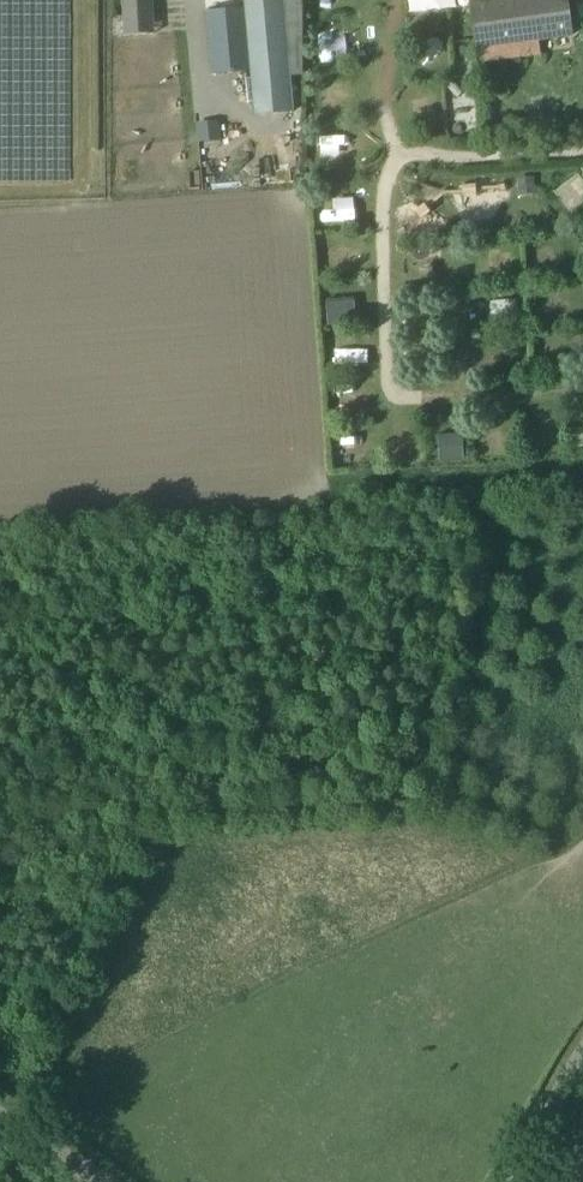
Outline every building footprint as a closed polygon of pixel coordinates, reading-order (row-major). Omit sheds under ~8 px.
[(290,74),(283,0),(250,0),(260,114),(293,111),(290,74)] [(470,3),(476,47),(574,33),(569,0),(495,0),(470,3)] [(251,6),(211,9),(217,72),(256,69),(251,6)] [(534,175),(517,176),(518,190),(535,189),(534,175)] [(560,208),(572,229),(582,222),(582,203),(579,197),(560,208)] [(437,433),(438,458),(464,457),(462,431),(437,433)]
